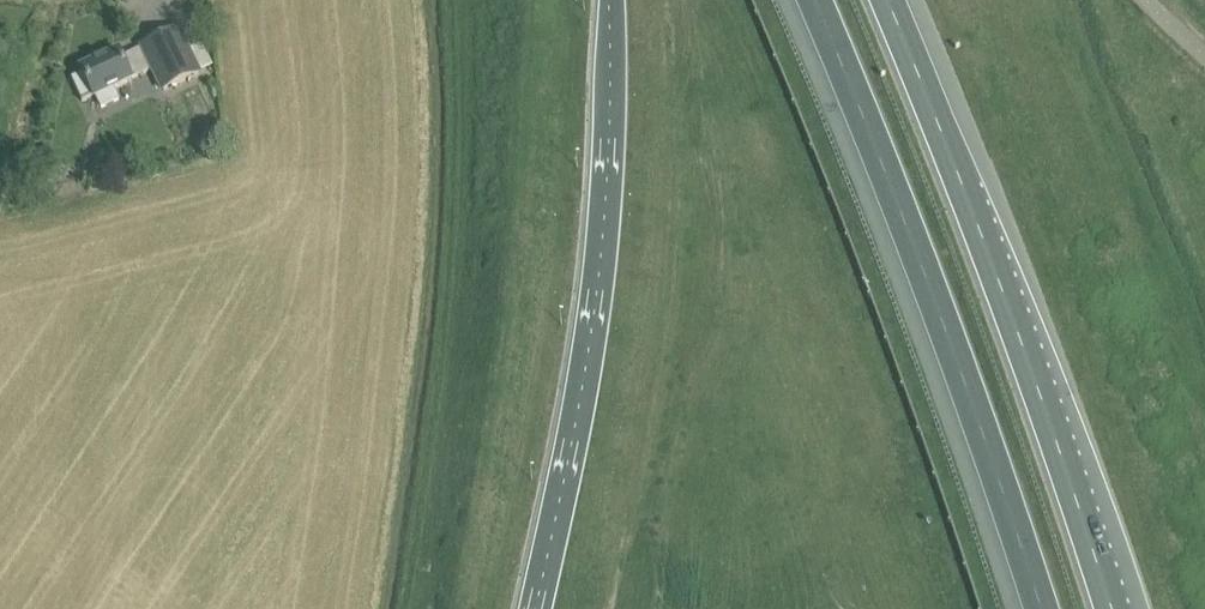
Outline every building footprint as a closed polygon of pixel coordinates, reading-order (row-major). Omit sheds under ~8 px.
[(197,69),(188,52),(187,48),(178,30),(143,46),(146,52),(124,62),(119,51),(81,69),(83,74),(72,79),(82,99),(81,100),(82,101),(94,95),(95,98),(95,97),(99,107),(118,98),(114,88),(132,80),(132,79),(153,68),(162,86),(197,69)]
